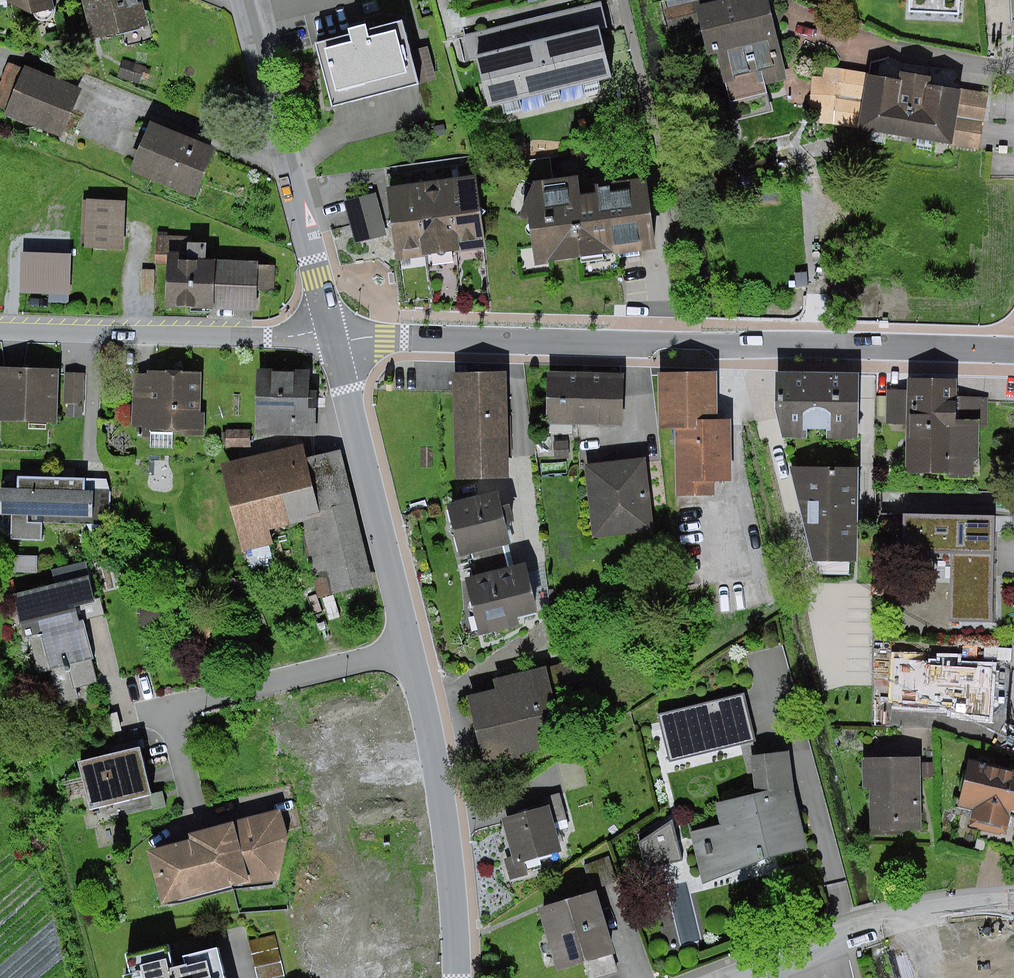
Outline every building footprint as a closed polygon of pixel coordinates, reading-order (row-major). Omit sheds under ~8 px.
[(10,4),(27,14),(53,8),(51,0),(9,0),(10,4)] [(93,39),(150,25),(143,0),(83,0),(93,39)] [(698,13),(708,53),(718,51),(731,105),(760,98),(748,45),(772,39),(762,0),(753,0),(698,13)] [(317,43),(334,106),(419,83),(402,20),(369,29),(368,24),(350,29),(351,34),(317,43)] [(604,82),(593,35),(477,64),(488,110),(604,82)] [(843,66),(812,67),(812,112),(843,112),(843,66)] [(80,88),(27,68),(8,116),(61,136),(80,88)] [(900,89),(868,84),(861,131),(947,144),(954,96),(924,92),(925,85),(901,82),(900,89)] [(988,95),(960,90),(951,145),(978,150),(981,134),(986,108),(988,95)] [(213,147),(150,123),(130,173),(193,197),(213,147)] [(446,175),(456,248),(486,244),(476,171),(446,175)] [(416,179),(426,251),(456,248),(446,175),(416,179)] [(386,183),(396,255),(426,251),(416,179),(386,183)] [(375,189),(346,198),(360,240),(389,231),(375,189)] [(526,198),(534,259),(645,245),(639,199),(577,207),(575,192),(526,198)] [(128,194),(92,195),(93,244),(129,244),(128,194)] [(255,259),(170,255),(168,306),(253,311),(255,259)] [(69,257),(26,257),(25,289),(69,290),(69,257)] [(59,369),(1,368),(0,415),(59,416),(59,369)] [(506,368),(454,370),(458,475),(510,473),(506,368)] [(624,369),(549,368),(548,419),(623,420),(624,369)] [(199,427),(200,372),(138,370),(137,426),(199,427)] [(716,370),(660,371),(661,433),(674,433),(675,493),(711,493),(711,478),(730,478),(729,419),(717,419),(716,370)] [(84,404),(85,373),(64,372),(63,403),(66,403),(65,417),(83,418),(83,404),(84,404)] [(857,439),(860,374),(775,373),(774,403),(783,439),(857,439)] [(958,392),(958,377),(908,377),(908,389),(892,389),(892,418),(909,418),(958,419),(958,392)] [(309,381),(257,378),(256,431),(309,433),(309,381)] [(991,392),(958,392),(958,419),(979,418),(991,418),(991,392)] [(958,419),(909,418),(910,468),(945,467),(945,473),(973,473),(972,454),(980,454),(979,418),(958,419)] [(301,453),(225,471),(241,538),(310,521),(326,587),(367,577),(339,459),(304,467),(301,453)] [(649,454),(586,462),(596,534),(658,526),(649,454)] [(857,513),(856,463),(790,461),(813,559),(857,560),(857,513)] [(80,486),(17,483),(17,496),(1,496),(1,519),(14,520),(14,542),(40,544),(40,518),(91,520),(91,501),(80,501),(80,486)] [(497,489),(446,502),(459,555),(476,551),(478,561),(508,553),(505,541),(510,539),(497,489)] [(996,515),(903,516),(904,551),(955,551),(956,619),(997,618),(996,515)] [(508,553),(478,561),(482,573),(465,577),(479,633),(519,623),(517,616),(534,612),(521,561),(511,564),(508,553)] [(81,571),(12,589),(21,624),(39,620),(55,683),(91,674),(74,610),(91,606),(81,571)] [(997,712),(999,657),(927,654),(924,709),(997,712)] [(471,710),(484,759),(582,733),(566,672),(497,690),(500,702),(471,710)] [(660,712),(672,759),(759,738),(747,690),(660,712)] [(695,831),(705,882),(815,860),(792,750),(753,758),(760,793),(720,801),(725,825),(695,831)] [(137,756),(76,771),(87,813),(148,798),(137,756)] [(917,756),(868,757),(870,825),(920,823),(917,756)] [(972,758),(959,803),(973,807),(969,822),(1002,831),(1009,806),(1013,807),(1013,769),(972,758)] [(545,815),(505,827),(515,862),(507,864),(512,879),(525,875),(521,864),(557,853),(545,815)] [(682,861),(672,819),(639,843),(646,870),(682,861)] [(278,822),(214,841),(228,891),(293,872),(283,838),(278,822)] [(214,841),(149,859),(163,909),(228,891),(214,841)] [(617,882),(608,857),(584,865),(593,890),(617,882)] [(652,886),(668,943),(704,933),(689,876),(652,886)] [(593,898),(542,914),(558,968),(585,960),(590,977),(615,970),(593,898)] [(121,957),(126,977),(220,977),(214,952),(180,960),(182,968),(171,970),(165,946),(121,957)]
